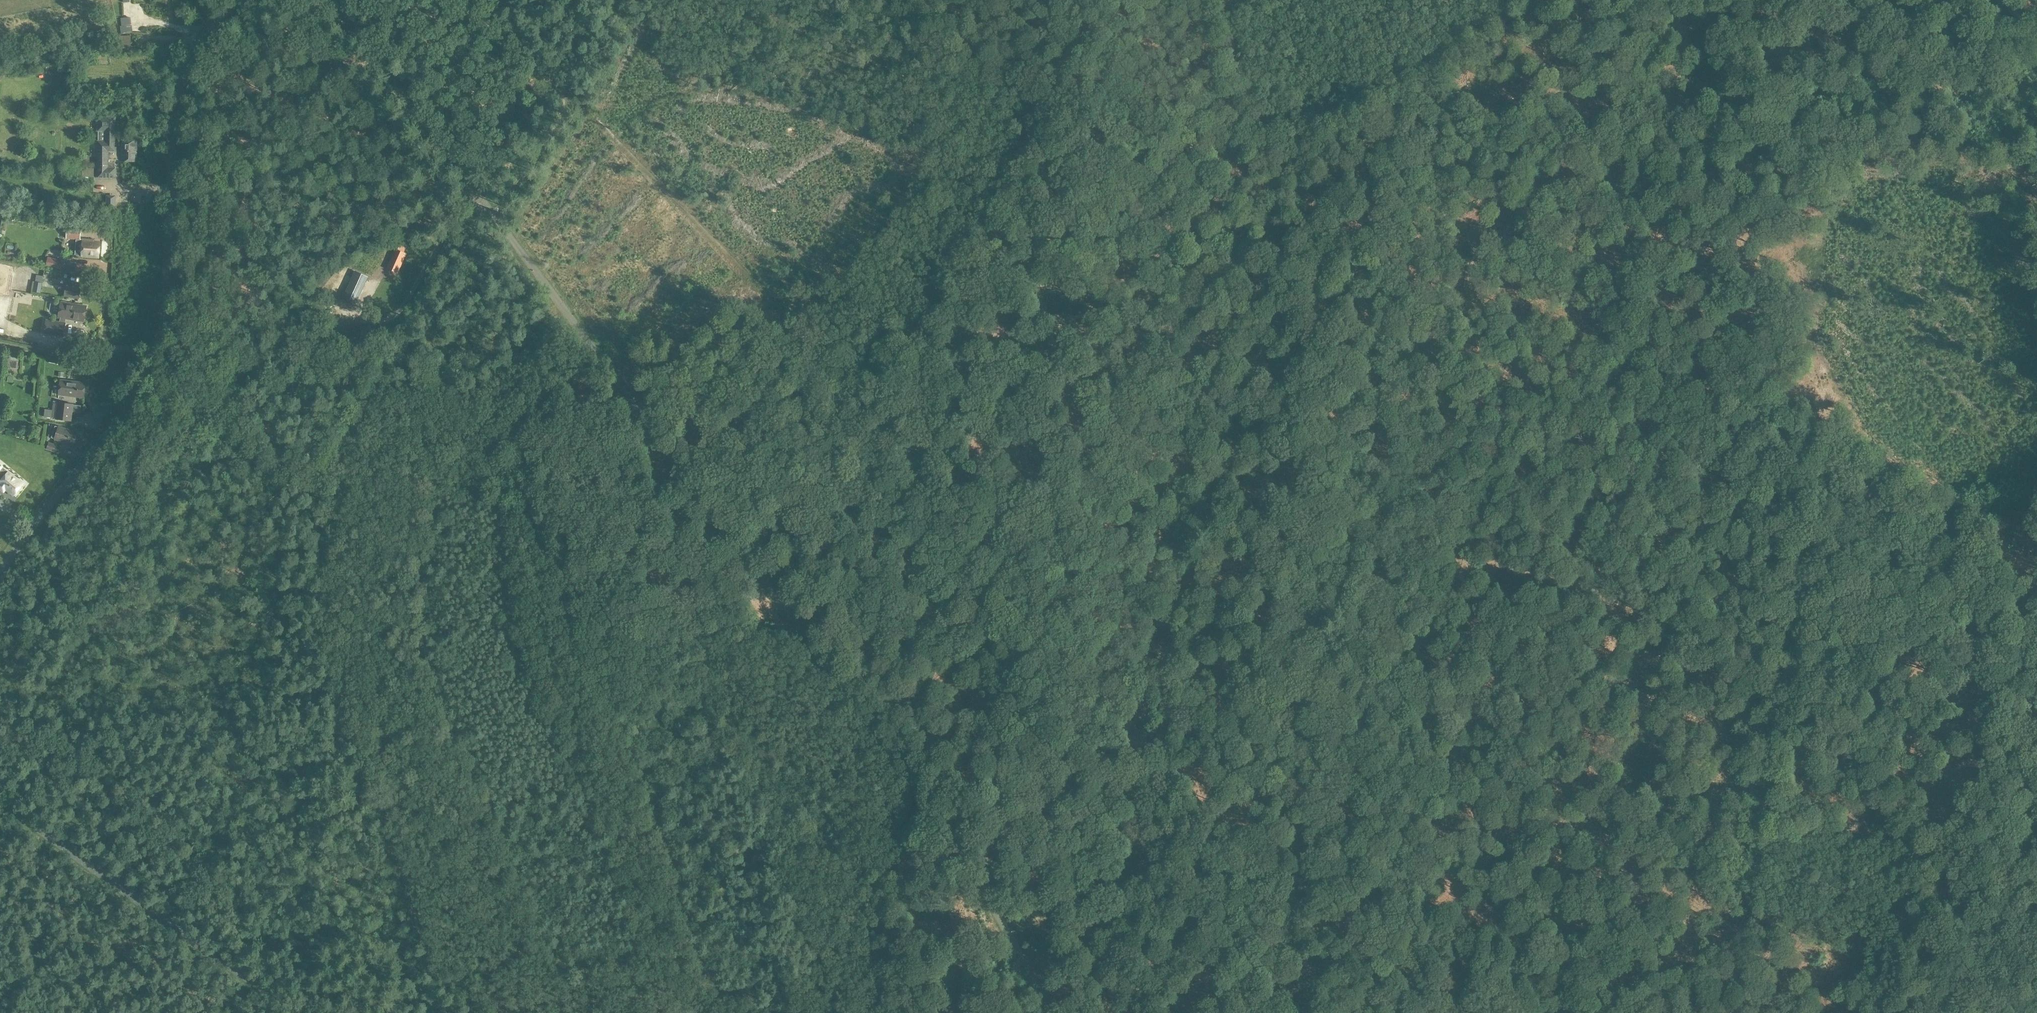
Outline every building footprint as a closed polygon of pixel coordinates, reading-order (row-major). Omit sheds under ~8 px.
[(114,107),(134,108),(134,99),(115,98),(114,107)] [(122,141),(122,142),(114,142),(114,117),(97,117),(97,130),(98,130),(97,140),(97,178),(116,178),(116,160),(136,161),(136,141),(122,141)] [(399,222),(386,233),(390,238),(403,226),(399,222)] [(66,238),(80,239),(81,229),(67,228),(66,238)] [(99,242),(83,240),(82,255),(98,256),(99,242)] [(395,249),(387,267),(397,272),(405,254),(403,253),(405,248),(400,246),(398,250),(395,249)] [(368,267),(375,272),(390,252),(383,247),(368,267)] [(63,259),(48,256),(46,265),(62,268),(63,259)] [(324,265),(316,274),(322,280),(330,271),(324,265)] [(64,270),(64,277),(75,278),(75,270),(64,270)] [(333,289),(342,281),(333,271),(324,279),(333,289)] [(355,271),(346,289),(360,295),(368,277),(355,271)] [(42,284),(36,282),(34,292),(40,293),(42,284)] [(59,289),(65,290),(64,295),(79,298),(80,288),(59,285),(59,289)] [(59,317),(60,317),(59,322),(46,320),(43,333),(63,336),(65,323),(64,323),(65,318),(84,321),(86,306),(61,302),(59,317)] [(19,354),(7,353),(6,359),(7,361),(6,366),(16,368),(17,361),(18,361),(19,354)] [(85,383),(60,380),(59,394),(84,397),(85,383)] [(56,418),(70,421),(73,405),(58,403),(56,418)] [(51,437),(73,444),(77,432),(55,425),(51,437)] [(39,442),(41,436),(31,433),(29,439),(39,442)] [(61,446),(49,441),(46,448),(59,453),(61,446)] [(3,479),(0,483),(0,489),(3,491),(6,489),(13,495),(23,484),(0,465),(0,477),(3,479)] [(1914,736),(1908,738),(1911,750),(1917,748),(1914,736)]
